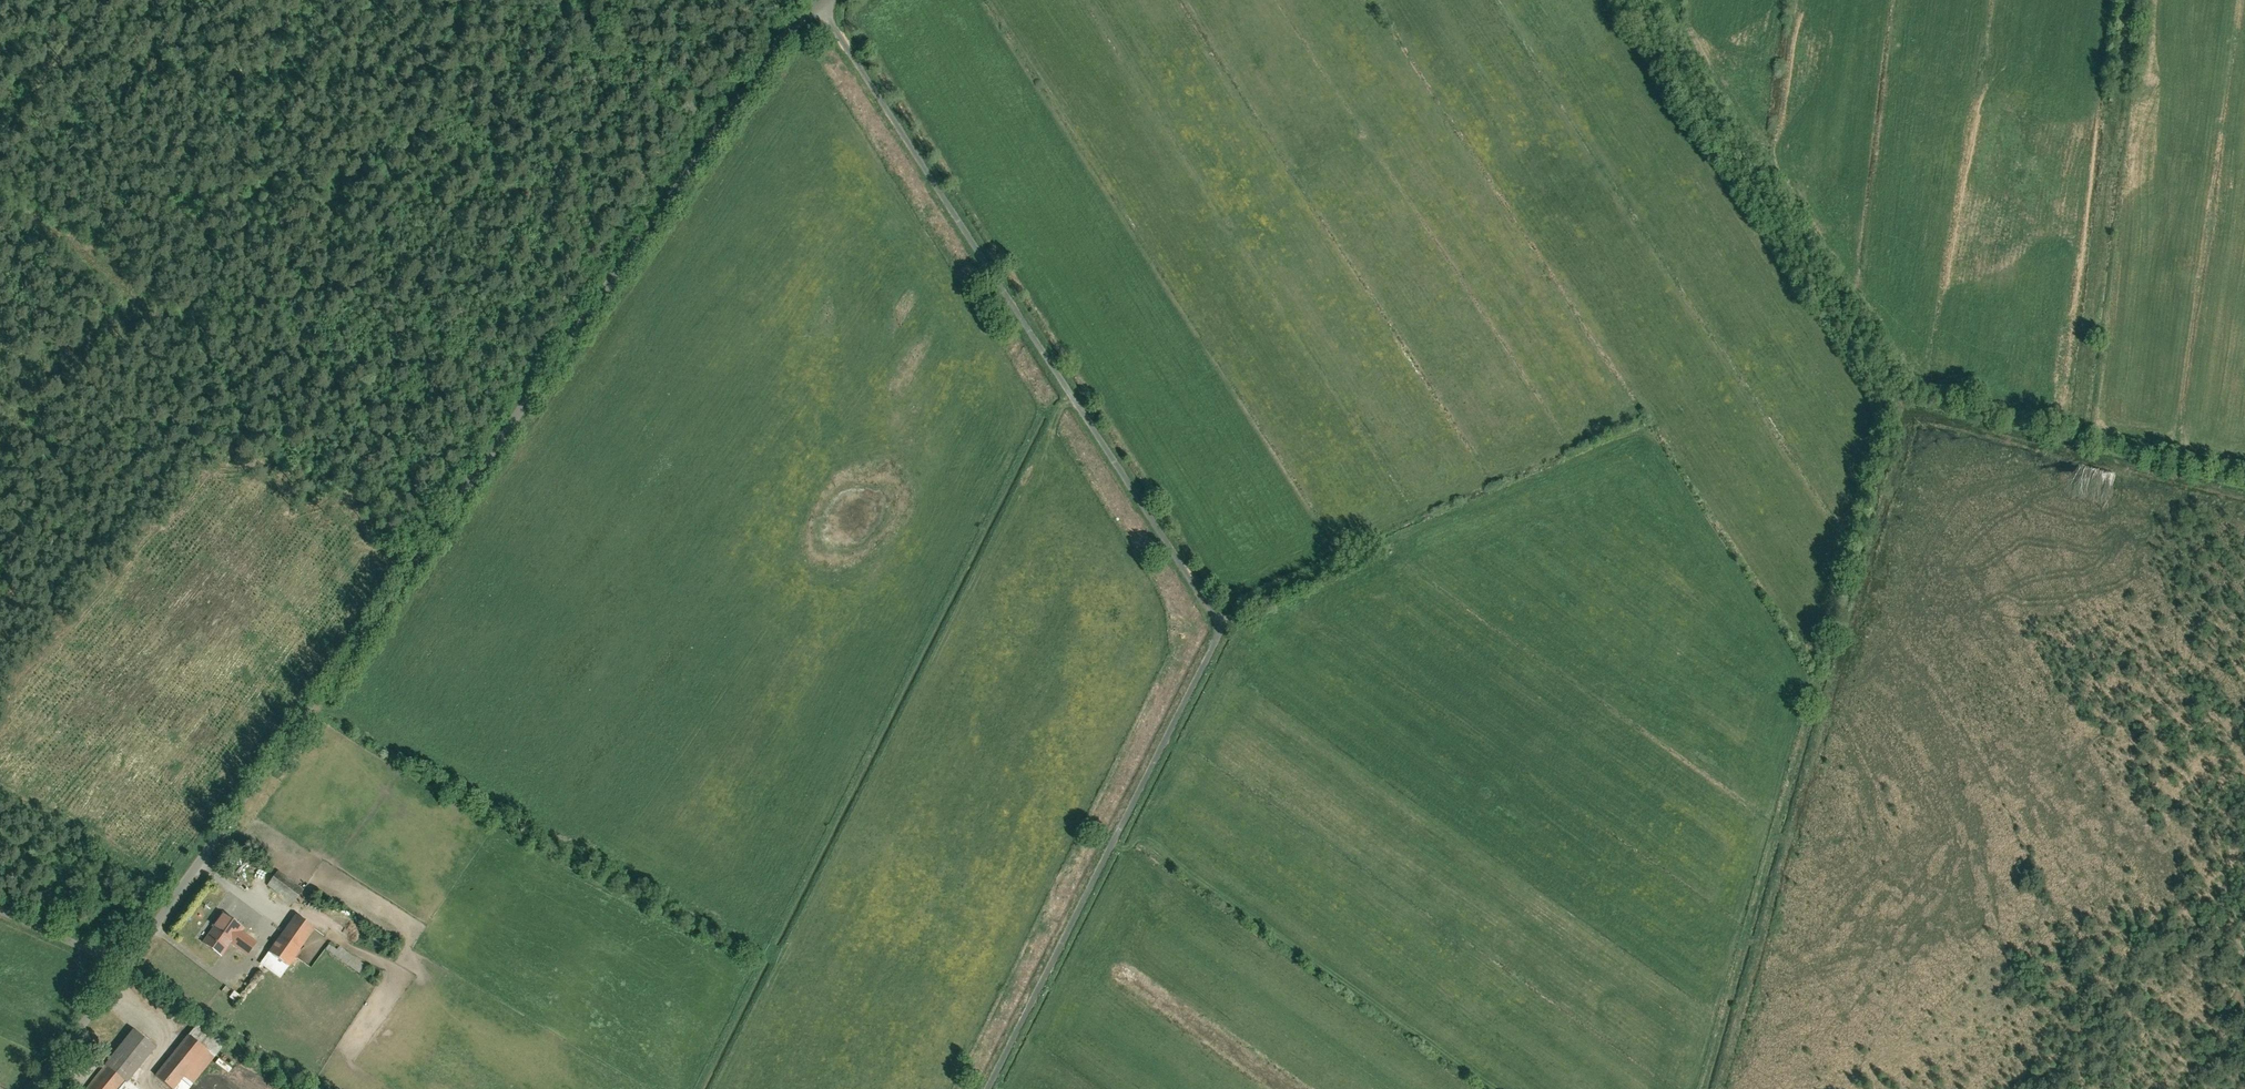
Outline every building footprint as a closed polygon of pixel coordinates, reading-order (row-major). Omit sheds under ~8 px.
[(303,889),(277,871),(266,887),(292,905),(303,889)] [(222,914),(200,944),(221,960),(231,947),(248,959),(259,944),(242,932),(244,929),(222,914)] [(315,930),(295,916),(268,955),(288,969),(315,930)] [(127,1084),(155,1050),(133,1032),(87,1088),(133,1088),(127,1084)] [(186,1037),(154,1077),(168,1088),(190,1088),(214,1059),(186,1037)]
